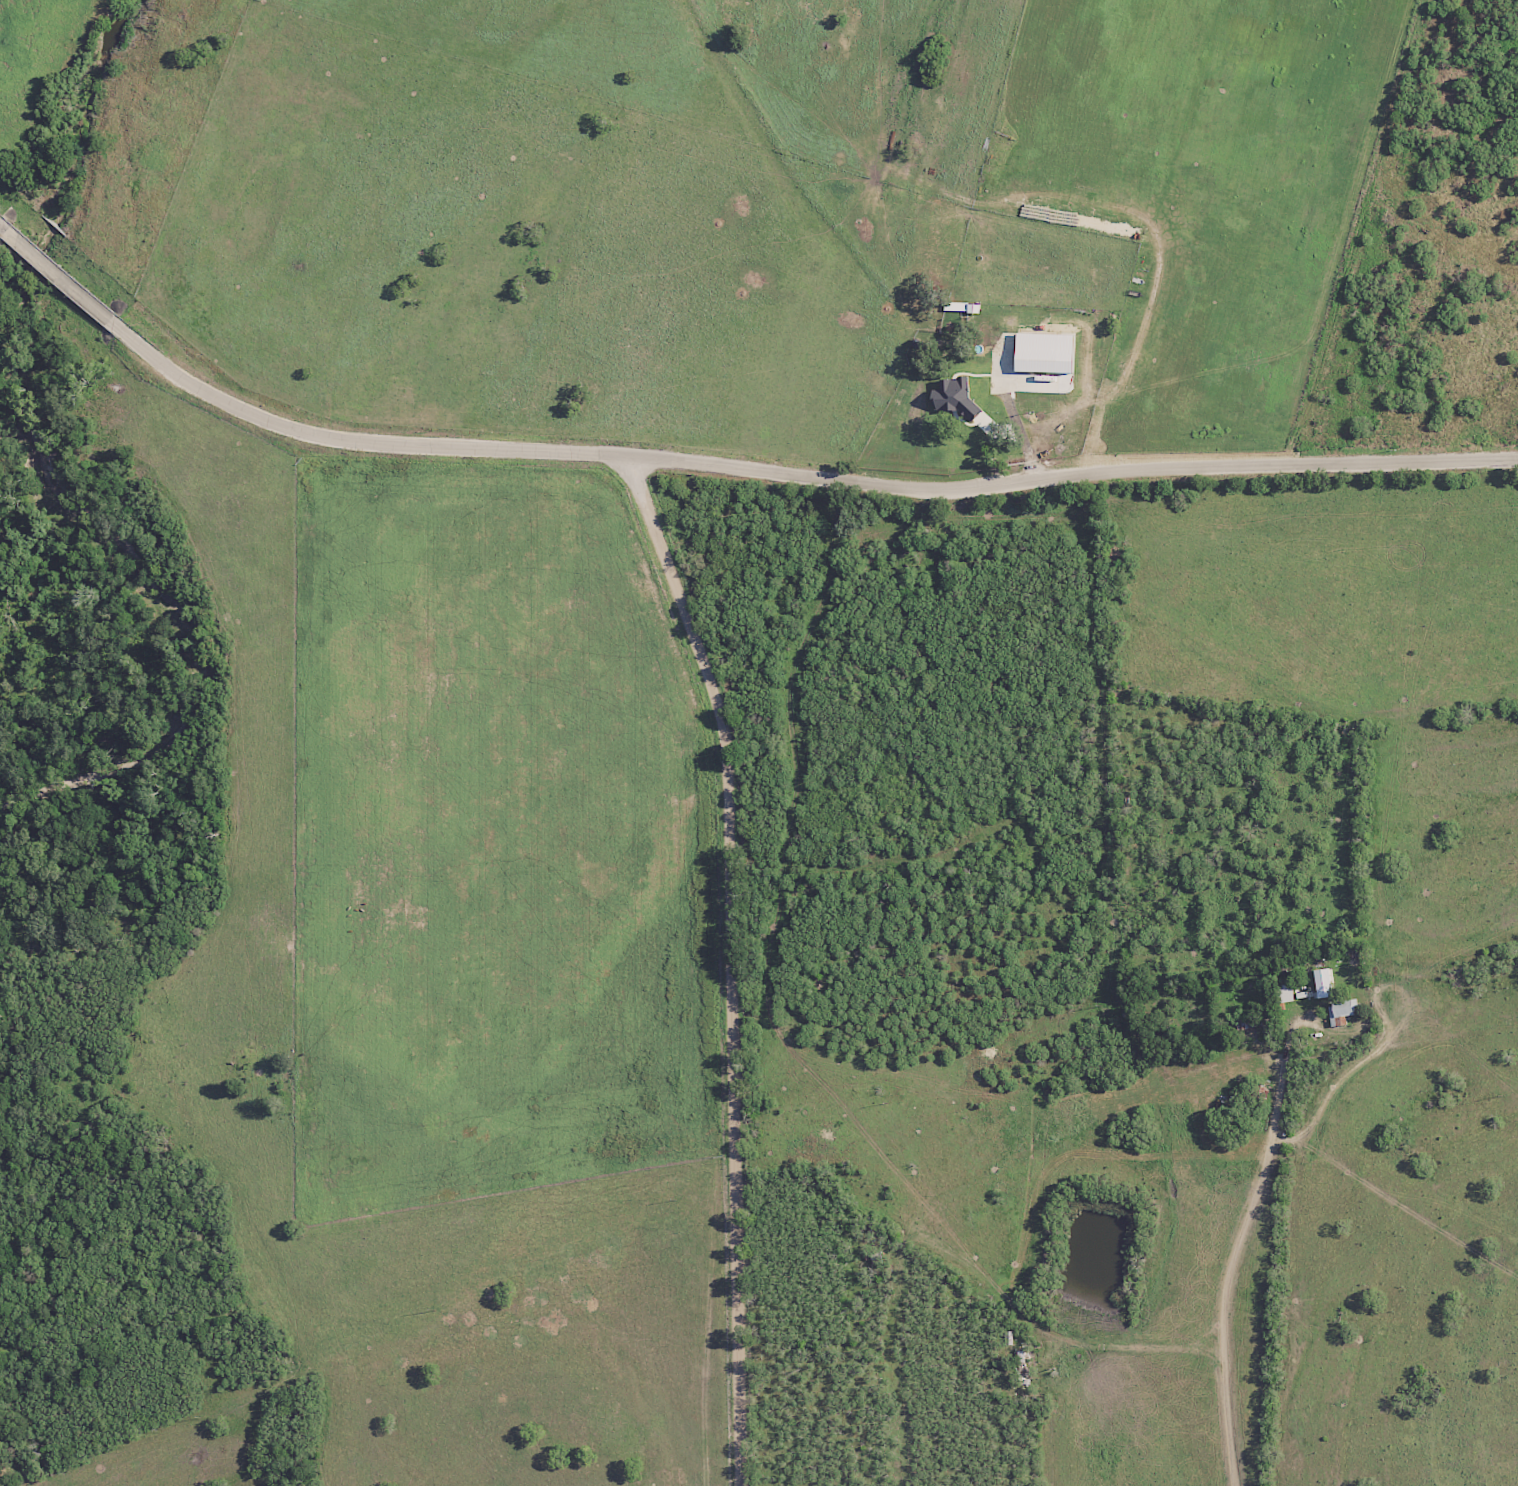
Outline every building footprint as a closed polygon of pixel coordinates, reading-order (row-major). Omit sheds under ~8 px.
[(1014,370),(1071,372),(1071,334),(1014,333),(1014,370)] [(1311,971),(1316,998),(1332,996),(1327,968),(1311,971)] [(1328,1001),(1329,1026),(1343,1025),(1343,1015),(1357,1015),(1357,1000),(1328,1001)]
